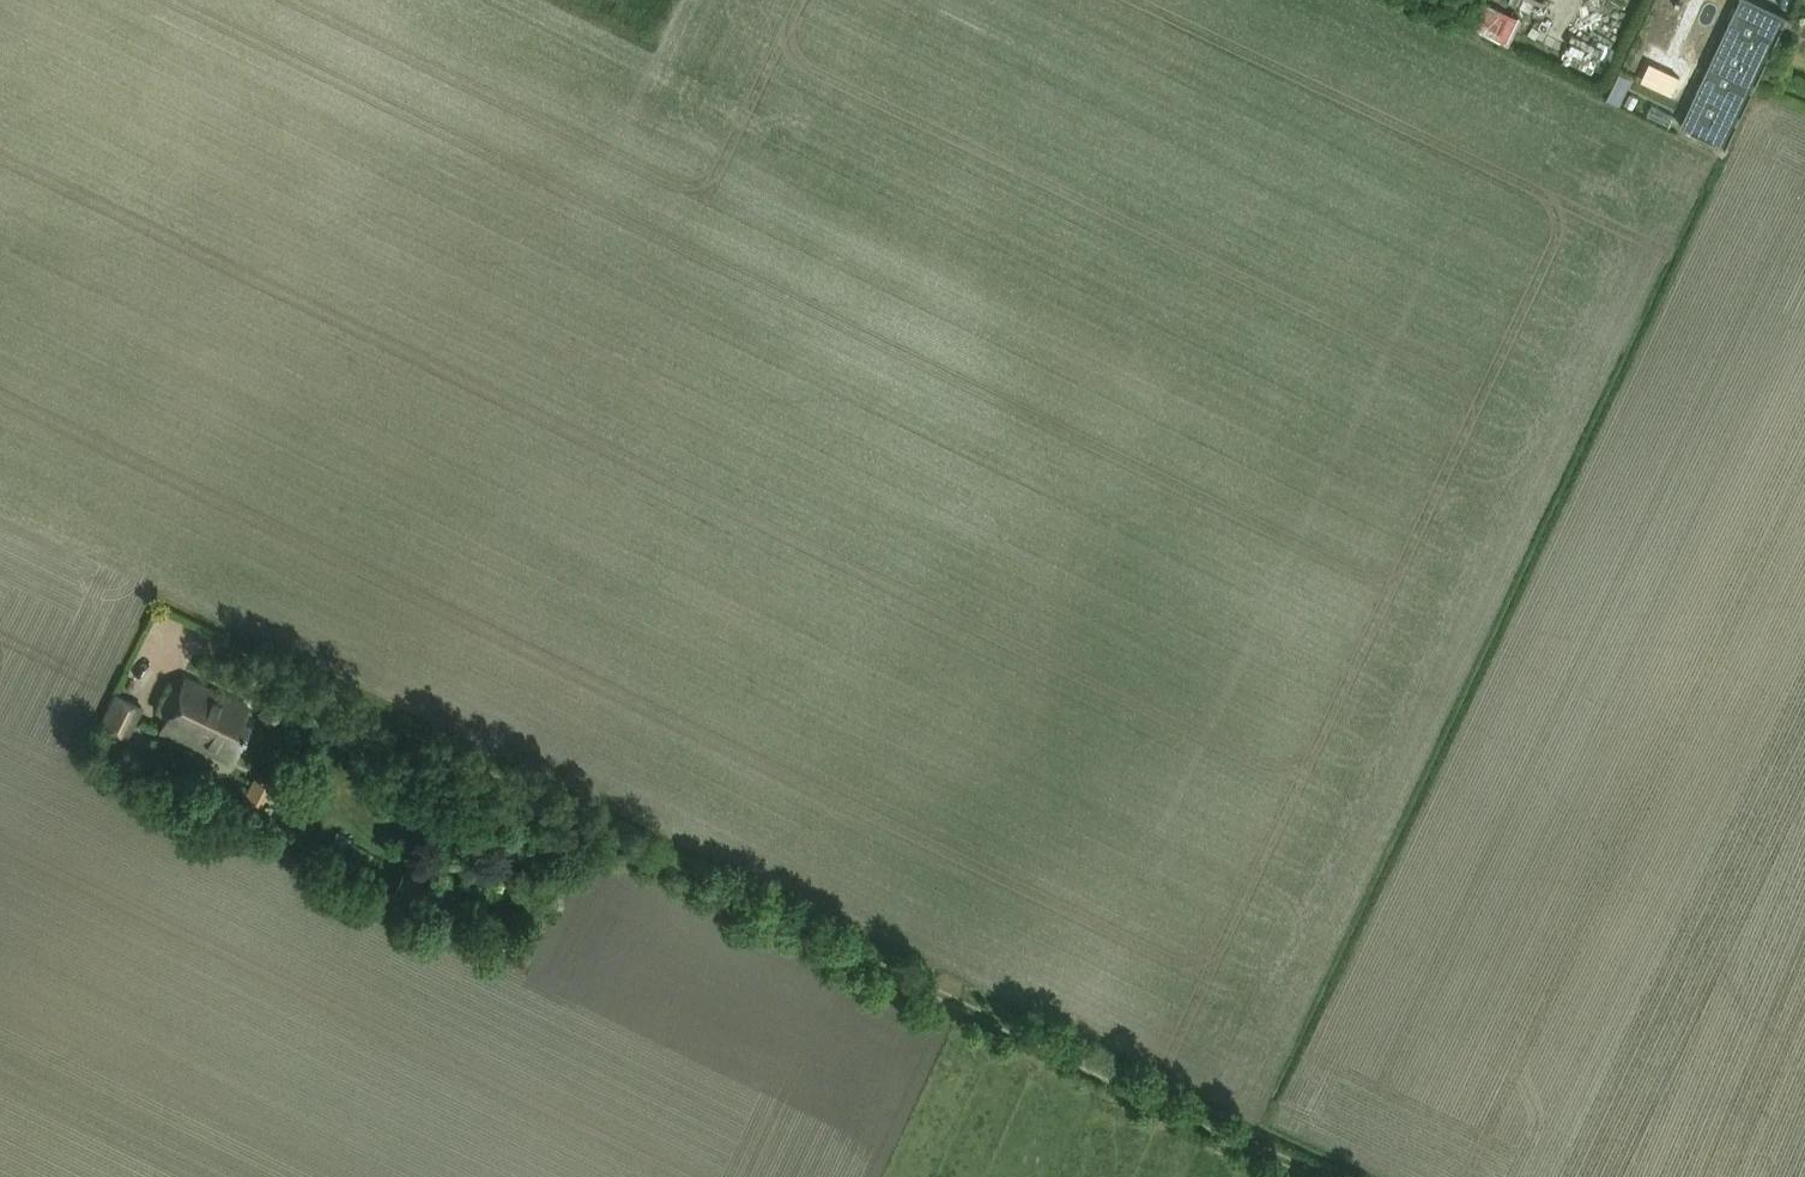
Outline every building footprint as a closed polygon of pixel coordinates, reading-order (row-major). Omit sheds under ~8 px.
[(1528,19),(1491,0),(1477,0),(1467,21),(1514,45),(1528,19)] [(1789,15),(1756,0),(1742,0),(1683,127),(1727,148),(1789,15)] [(251,725),(244,722),(250,711),(187,681),(161,736),(196,752),(198,748),(232,764),(251,725)] [(143,706),(117,692),(101,724),(127,738),(143,706)] [(259,774),(241,806),(257,815),(275,783),(259,774)] [(404,876),(394,896),(422,910),(432,889),(404,876)]
